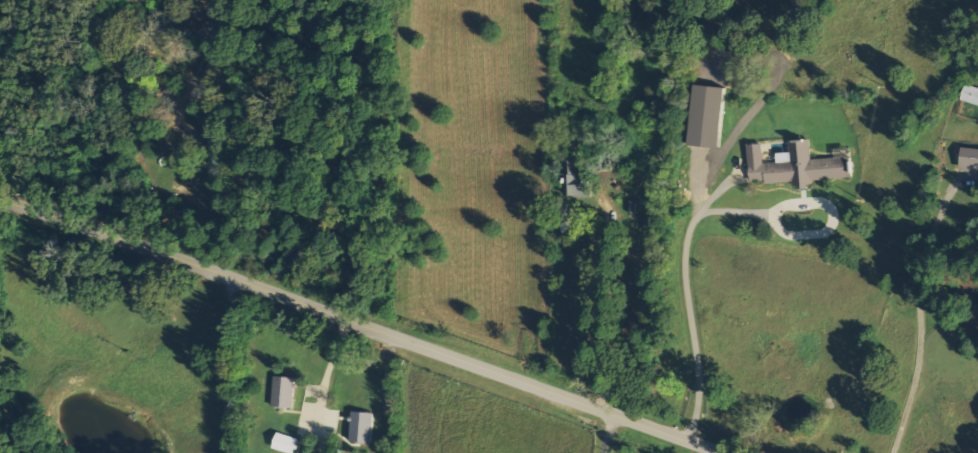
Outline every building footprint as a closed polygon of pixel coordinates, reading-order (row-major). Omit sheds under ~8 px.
[(968,85),(964,101),(977,105),(977,87),(968,85)] [(752,185),(795,182),(795,190),(814,188),(814,180),(852,178),(851,149),(837,149),(837,158),(813,159),(811,139),(791,141),(792,152),(779,153),(780,163),(766,164),(764,144),(749,145),(752,185)] [(977,170),(977,148),(965,147),(962,168),(977,170)] [(591,170),(582,170),(582,160),(567,160),(568,196),(591,195),(591,170)] [(294,408),(295,377),(275,377),(274,407),(294,408)] [(374,413),(353,412),(352,443),(373,444),(374,413)] [(292,452),(296,452),(299,438),(278,434),(275,450),(292,452)]
